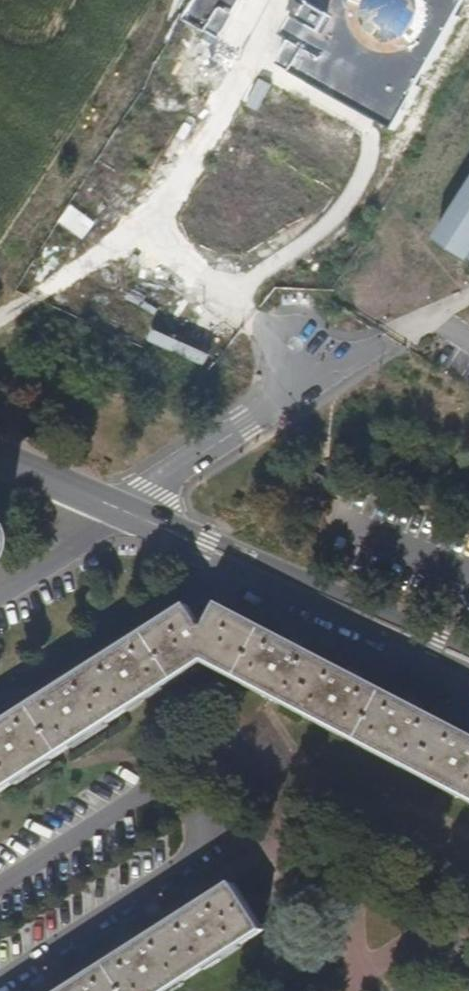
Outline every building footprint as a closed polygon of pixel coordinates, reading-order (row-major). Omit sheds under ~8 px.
[(187,11),(224,34),(242,0),(193,0),(187,11)] [(468,0),(298,0),(284,35),(293,41),(282,66),(397,131),(468,0)] [(468,261),(468,184),(434,239),(468,261)] [(13,546),(13,542),(12,539),(11,536),(9,533),(6,531),(3,530),(0,530),(0,557),(4,556),(7,554),(10,552),(11,549),(13,546)] [(208,659),(468,795),(468,736),(415,707),(352,675),(294,645),(220,604),(212,621),(201,630),(193,604),(114,653),(58,688),(0,725),(0,796),(208,659)] [(239,944),(266,927),(235,879),(191,909),(126,949),(73,984),(62,990),(165,990),(239,944)]
